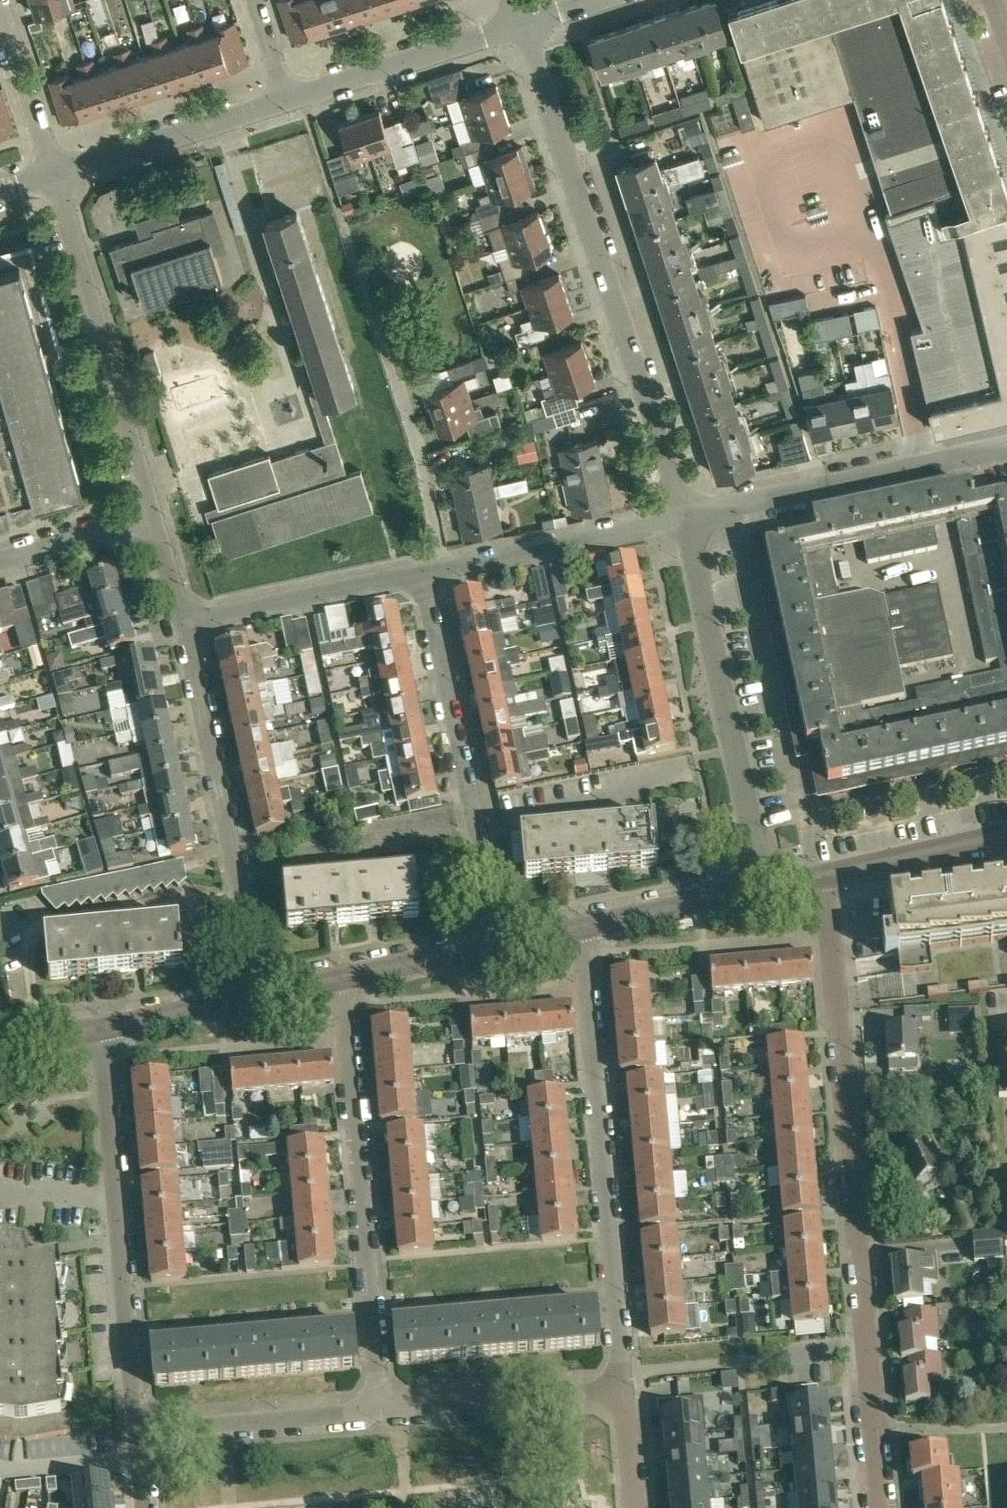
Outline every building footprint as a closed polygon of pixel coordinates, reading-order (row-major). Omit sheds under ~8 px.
[(37,14),(76,1),(75,0),(33,0),(37,14)] [(292,40),(312,33),(301,0),(280,0),(292,40)] [(330,28),(321,0),(301,0),(312,33),(330,28)] [(348,22),(341,0),(321,0),(330,28),(348,22)] [(348,22),(366,16),(361,0),(341,0),(348,22)] [(381,0),(361,0),(366,16),(384,10),(381,0)] [(403,4),(401,0),(381,0),(384,10),(403,4)] [(684,8),(696,48),(707,45),(706,42),(727,35),(719,11),(716,0),(708,0),(684,8)] [(729,8),(765,123),(854,94),(891,210),(934,195),(945,227),(965,220),(998,209),(1003,207),(1006,206),(1006,185),(1006,184),(1004,175),(995,149),(992,141),(971,79),(968,71),(958,44),(956,37),(946,9),(944,1),(943,0),(753,0),(748,2),(734,6),(729,8)] [(696,48),(684,8),(653,17),(665,55),(675,51),(679,65),(696,59),(693,49),(696,48)] [(622,27),(638,77),(654,72),(650,59),(665,55),(653,17),(622,27)] [(41,19),(29,22),(32,30),(44,26),(41,19)] [(216,26),(218,31),(219,31),(231,68),(248,62),(234,20),(216,26)] [(197,25),(213,73),(231,68),(219,31),(218,31),(207,35),(203,23),(197,25)] [(194,79),(213,73),(197,25),(191,27),(194,39),(183,43),(194,79)] [(603,74),(610,72),(614,71),(618,84),(638,77),(622,27),(616,29),(591,38),(603,74)] [(174,86),(194,79),(183,43),(169,47),(165,35),(158,37),(174,86)] [(156,51),(144,55),(156,91),(174,86),(158,37),(152,39),(156,51)] [(137,97),(156,91),(144,55),(132,59),(128,47),(122,49),(137,97)] [(107,67),(119,103),(137,97),(122,49),(116,51),(119,63),(107,67)] [(101,109),(119,103),(107,67),(95,71),(92,59),(85,61),(101,109)] [(83,115),(101,109),(85,61),(79,63),(83,75),(72,78),(71,79),(83,115)] [(466,116),(504,103),(497,84),(470,93),(462,68),(429,78),(437,105),(460,97),(464,109),(461,110),(456,115),(457,119),(466,116)] [(70,73),(50,79),(63,121),(83,115),(71,79),(72,78),(70,73)] [(756,125),(747,95),(744,85),(716,95),(719,104),(733,100),(742,130),(756,125)] [(14,128),(0,87),(0,133),(14,128)] [(682,106),(685,115),(713,106),(710,97),(708,97),(705,88),(679,96),(682,106)] [(504,103),(466,116),(473,137),(461,141),(465,153),(473,150),(488,145),(484,134),(511,125),(504,103)] [(657,124),(685,115),(682,106),(654,115),(657,124)] [(380,111),(360,117),(372,155),(385,151),(389,162),(396,160),(397,164),(420,156),(408,118),(394,122),(395,124),(386,127),(380,111)] [(361,158),(372,155),(360,117),(341,124),(350,150),(328,157),(336,180),(365,170),(361,158)] [(622,135),(650,126),(647,117),(635,121),(619,126),(622,135)] [(677,126),(681,136),(702,129),(698,119),(677,126)] [(432,138),(417,143),(424,164),(439,159),(432,138)] [(719,168),(710,139),(701,142),(710,171),(719,168)] [(524,166),(529,165),(522,146),(495,154),(492,156),(488,145),(473,150),(465,153),(469,165),(481,161),(488,180),(525,168),(524,166)] [(699,155),(659,168),(655,157),(654,157),(651,148),(631,154),(634,163),(618,168),(628,199),(668,186),(667,185),(704,173),(699,155)] [(536,186),(529,165),(524,166),(525,168),(488,180),(492,193),(480,197),(482,203),(480,204),(476,206),(478,210),(480,218),(512,207),(508,195),(536,186)] [(712,176),(721,204),(730,201),(721,173),(712,176)] [(671,197),(668,186),(628,199),(638,230),(675,218),(669,198),(671,197)] [(885,212),(924,326),(911,329),(926,395),(934,430),(958,425),(1006,413),(1006,206),(1003,207),(998,209),(965,220),(945,227),(934,195),(891,210),(885,212)] [(730,201),(721,204),(704,209),(709,226),(726,220),(730,232),(738,229),(730,201)] [(490,228),(493,236),(496,247),(508,243),(546,230),(539,211),(516,219),(512,207),(480,218),(484,230),(490,228)] [(142,237),(141,237),(109,247),(125,297),(140,292),(145,306),(223,281),(210,240),(209,240),(201,214),(179,221),(175,208),(137,221),(142,237)] [(472,220),(480,218),(478,210),(473,211),(470,216),(472,220)] [(449,211),(440,214),(444,228),(453,225),(449,211)] [(329,443),(336,441),(323,401),(324,401),(355,391),(297,212),(266,222),(272,241),(321,391),(312,393),(329,443)] [(682,240),(675,218),(638,230),(648,261),(688,248),(685,239),(682,240)] [(459,225),(445,230),(451,245),(464,241),(459,225)] [(501,258),(508,279),(514,277),(529,272),(526,260),(553,251),(546,230),(508,243),(511,255),(501,258)] [(717,272),(723,270),(740,265),(749,263),(741,235),(731,238),(737,255),(714,263),(717,272)] [(33,495),(35,502),(84,488),(52,376),(69,372),(68,370),(57,374),(53,361),(61,359),(29,247),(0,255),(0,504),(33,495)] [(691,258),(688,248),(648,261),(658,292),(695,279),(688,259),(691,258)] [(758,290),(749,263),(740,265),(723,270),(727,280),(743,274),(749,293),(758,290)] [(499,270),(487,274),(490,283),(502,280),(499,270)] [(560,274),(533,283),(522,286),(523,288),(529,307),(567,294),(560,274)] [(518,290),(514,277),(508,279),(512,292),(518,290)] [(695,279),(658,292),(668,322),(708,309),(704,299),(701,299),(695,279)] [(519,323),(521,329),(515,331),(519,342),(552,331),(550,323),(574,315),(567,294),(529,307),(533,318),(519,323)] [(769,302),(774,317),(809,310),(806,294),(769,302)] [(749,331),(760,327),(769,324),(760,296),(751,299),(756,317),(746,320),(749,331)] [(880,326),(876,307),(855,311),(859,331),(880,326)] [(711,320),(708,309),(668,322),(678,353),(715,341),(708,321),(711,320)] [(848,312),(832,315),(837,336),(852,332),(848,312)] [(815,340),(837,336),(832,315),(811,320),(815,340)] [(778,352),(769,324),(760,327),(769,355),(778,352)] [(721,361),(715,341),(678,353),(688,384),(727,371),(724,360),(721,361)] [(545,355),(551,373),(589,361),(583,342),(545,355)] [(537,344),(529,346),(532,358),(540,355),(537,344)] [(144,355),(150,375),(161,371),(154,351),(144,355)] [(485,355),(478,358),(482,369),(489,367),(485,355)] [(770,360),(779,388),(788,385),(780,357),(770,360)] [(449,367),(453,379),(476,371),(472,360),(449,367)] [(867,375),(877,422),(898,418),(888,372),(876,375),(872,360),(864,362),(867,375)] [(551,373),(555,384),(542,388),(545,397),(543,398),(548,414),(575,405),(569,390),(596,381),(589,361),(551,373)] [(846,381),(849,393),(856,427),(877,422),(867,375),(864,362),(856,364),(859,378),(846,381)] [(688,384),(698,415),(735,402),(728,382),(731,381),(727,371),(688,384)] [(433,408),(435,412),(472,400),(468,387),(481,383),(478,375),(428,391),(428,393),(425,394),(430,409),(433,408)] [(856,427),(849,393),(835,396),(832,382),(824,384),(834,431),(856,427)] [(813,436),(834,431),(824,384),(816,385),(819,399),(805,402),(813,436)] [(788,385),(779,388),(767,392),(769,401),(782,397),(788,416),(797,413),(788,385)] [(481,406),(475,408),(472,400),(435,412),(441,432),(468,423),(473,438),(503,428),(498,413),(485,417),(481,406)] [(741,423),(735,402),(698,415),(708,445),(747,432),(744,422),(741,423)] [(579,417),(575,405),(553,412),(557,424),(579,417)] [(783,463),(811,457),(807,447),(803,432),(799,418),(790,421),(794,435),(778,440),(783,463)] [(747,432),(708,445),(717,476),(755,464),(748,444),(751,443),(747,432)] [(534,439),(521,442),(525,461),(538,459),(534,439)] [(566,481),(604,473),(597,440),(559,448),(566,481)] [(336,441),(329,443),(272,461),(270,456),(209,474),(219,506),(210,509),(224,556),(373,509),(361,470),(347,474),(336,441)] [(525,477),(492,484),(488,463),(450,471),(457,505),(495,496),(528,489),(525,477)] [(611,505),(604,473),(566,481),(573,513),(611,505)] [(985,501),(974,503),(970,484),(812,518),(816,536),(809,538),(782,544),(765,547),(807,745),(819,742),(821,750),(824,767),(828,784),(1006,746),(1006,496),(985,501)] [(495,496),(457,505),(464,536),(502,528),(495,496)] [(556,524),(567,522),(566,514),(554,516),(556,524)] [(543,527),(556,524),(554,516),(542,519),(543,527)] [(969,517),(956,520),(958,532),(972,529),(969,517)] [(938,548),(933,525),(922,527),(927,551),(938,548)] [(922,527),(911,530),(915,553),(927,551),(922,527)] [(915,553),(911,530),(898,532),(903,556),(915,553)] [(903,556),(898,532),(887,535),(892,558),(903,556)] [(875,537),(880,561),(892,558),(887,535),(875,537)] [(880,561),(875,537),(862,540),(867,563),(880,561)] [(591,567),(595,566),(606,564),(607,563),(604,551),(588,555),(591,567)] [(607,563),(606,564),(610,587),(640,581),(635,557),(607,563)] [(556,599),(564,597),(568,596),(561,564),(549,567),(556,599)] [(538,603),(550,600),(543,569),(531,571),(530,568),(498,574),(500,581),(519,576),(519,578),(531,575),(538,603)] [(52,578),(39,582),(46,605),(34,608),(37,620),(61,613),(122,596),(115,571),(90,578),(93,586),(66,594),(66,597),(58,599),(52,578)] [(645,605),(640,581),(610,587),(586,593),(588,602),(613,597),(616,612),(645,605)] [(27,586),(34,608),(46,605),(39,582),(27,586)] [(21,587),(8,591),(15,614),(28,610),(21,587)] [(461,620),(487,614),(495,612),(496,613),(517,609),(515,600),(507,602),(507,600),(485,605),(482,590),(456,596),(461,620)] [(32,624),(28,610),(15,614),(8,591),(0,593),(0,633),(32,624)] [(88,620),(91,631),(129,620),(122,596),(61,613),(65,626),(88,620)] [(564,597),(556,599),(560,615),(568,613),(564,597)] [(915,615),(943,609),(940,597),(912,603),(915,615)] [(365,603),(367,614),(370,628),(330,636),(326,616),(315,618),(320,642),(322,650),(403,633),(397,608),(389,610),(386,598),(365,603)] [(552,609),(550,601),(540,603),(542,611),(532,612),(536,628),(545,626),(555,624),(552,609)] [(650,629),(645,605),(616,612),(621,635),(650,629)] [(487,614),(461,620),(466,643),(494,637),(505,635),(502,621),(519,618),(517,609),(496,613),(495,612),(487,614)] [(945,621),(943,609),(915,615),(917,627),(945,621)] [(281,621),(286,644),(289,656),(300,653),(300,654),(313,652),(306,620),(292,623),(291,618),(281,621)] [(73,650),(108,640),(112,652),(136,645),(129,620),(91,631),(70,637),(73,650)] [(919,638),(948,632),(945,621),(917,627),(919,638)] [(555,625),(542,628),(546,644),(559,641),(555,625)] [(609,627),(595,631),(596,640),(611,637),(609,627)] [(650,629),(621,635),(611,637),(596,640),(598,650),(605,648),(606,650),(623,647),(626,659),(655,653),(650,629)] [(922,650),(950,644),(948,632),(919,638),(922,650)] [(408,656),(403,633),(322,650),(324,660),(345,656),(346,658),(352,657),(352,654),(375,649),(378,662),(408,656)] [(500,661),(494,637),(466,643),(471,667),(500,661)] [(217,647),(222,670),(273,659),(277,658),(276,654),(266,646),(248,649),(247,641),(217,647)] [(922,650),(925,663),(953,657),(950,644),(922,650)] [(38,647),(28,650),(33,669),(43,666),(38,647)] [(505,660),(519,657),(517,648),(503,651),(505,660)] [(123,684),(159,676),(154,652),(102,663),(104,671),(119,668),(123,684)] [(305,677),(317,675),(313,652),(300,654),(305,677)] [(626,659),(629,674),(604,680),(604,681),(598,682),(600,690),(606,689),(660,677),(655,653),(626,659)] [(359,691),(413,680),(408,656),(378,662),(380,670),(368,673),(369,677),(357,680),(359,691)] [(505,660),(500,661),(471,667),(476,691),(515,683),(512,668),(520,666),(519,657),(505,660)] [(222,670),(227,694),(266,685),(264,672),(275,670),(273,659),(222,670)] [(52,677),(58,698),(72,695),(69,684),(82,680),(78,670),(52,677)] [(8,682),(6,672),(0,673),(0,685),(8,682)] [(317,675),(305,677),(310,697),(321,694),(317,675)] [(159,676),(123,684),(107,687),(109,696),(124,693),(128,709),(165,701),(159,676)] [(665,701),(660,677),(606,689),(608,699),(633,693),(636,707),(665,701)] [(418,703),(413,680),(359,691),(361,700),(372,697),(376,712),(418,703)] [(281,682),(266,685),(227,694),(232,718),(271,709),(283,707),(281,698),(284,697),(281,682)] [(515,683),(476,691),(481,715),(539,703),(537,693),(517,697),(515,683)] [(48,697),(37,701),(41,713),(52,710),(56,708),(53,696),(48,697)] [(72,696),(59,699),(63,717),(76,714),(72,696)] [(17,707),(14,698),(0,702),(0,711),(17,707)] [(323,698),(309,701),(312,717),(326,715),(323,698)] [(130,722),(133,733),(170,725),(165,701),(128,709),(113,712),(113,714),(105,715),(107,725),(115,723),(116,725),(130,722)] [(544,701),(539,703),(481,715),(486,739),(512,734),(524,731),(527,731),(525,718),(547,714),(544,701)] [(670,725),(665,701),(636,707),(639,721),(608,728),(610,738),(618,736),(631,733),(641,731),(670,725)] [(564,723),(575,720),(572,702),(560,704),(564,723)] [(340,744),(361,740),(422,726),(418,703),(376,712),(378,723),(338,732),(340,744)] [(343,706),(333,708),(336,719),(346,718),(343,706)] [(237,741),(266,735),(265,727),(275,725),(274,720),(285,718),(283,707),(271,709),(232,718),(237,741)] [(575,720),(564,723),(568,740),(579,737),(575,720)] [(327,721),(316,724),(321,746),(332,744),(327,721)] [(8,736),(23,731),(21,722),(6,726),(4,722),(0,723),(0,738),(8,736)] [(170,725),(133,733),(118,737),(119,745),(135,742),(136,746),(144,744),(146,753),(150,752),(151,756),(175,750),(170,725)] [(675,749),(670,725),(641,731),(646,755),(675,749)] [(428,750),(422,726),(361,740),(363,748),(383,744),(387,759),(398,756),(428,750)] [(72,727),(64,729),(68,746),(77,744),(72,727)] [(526,756),(547,752),(551,751),(547,736),(526,740),(524,731),(512,734),(486,739),(491,763),(517,758),(526,756)] [(63,733),(53,735),(55,745),(66,743),(63,733)] [(633,742),(631,733),(618,736),(620,745),(633,742)] [(270,750),(266,735),(237,741),(242,765),(272,759),(282,757),(293,754),(296,754),(294,745),(270,750)] [(3,763),(16,759),(30,755),(28,746),(12,750),(11,746),(8,736),(0,738),(0,764),(3,763)] [(61,764),(74,760),(71,747),(67,748),(66,744),(57,746),(61,764)] [(123,762),(108,765),(110,773),(111,777),(136,772),(142,771),(144,782),(181,775),(175,750),(151,756),(123,762)] [(432,774),(428,750),(398,756),(401,769),(378,773),(378,775),(368,777),(370,785),(380,783),(381,785),(432,774)] [(549,760),(547,752),(526,756),(517,758),(491,763),(497,788),(531,780),(527,765),(549,760)] [(295,764),(293,754),(282,757),(272,759),(242,765),(247,788),(277,782),(274,770),(284,768),(284,766),(295,764)] [(335,755),(320,758),(322,771),(338,767),(335,755)] [(586,762),(574,765),(576,776),(588,774),(586,762)] [(11,787),(22,784),(38,780),(35,771),(20,775),(19,773),(7,776),(3,763),(0,764),(0,790),(11,787)] [(348,781),(359,779),(356,766),(345,768),(348,781)] [(74,769),(62,773),(65,784),(77,780),(74,769)] [(338,769),(322,773),(327,794),(343,791),(338,769)] [(397,806),(408,803),(437,797),(432,774),(381,785),(382,793),(393,791),(397,806)] [(93,775),(81,778),(86,793),(97,790),(93,775)] [(128,786),(119,788),(121,797),(130,795),(146,792),(149,807),(186,800),(181,775),(144,782),(128,786)] [(282,806),(292,804),(303,801),(301,792),(290,794),(289,790),(279,792),(277,782),(247,788),(252,812),(282,806)] [(0,790),(0,816),(29,808),(44,803),(42,795),(27,799),(26,796),(22,784),(11,787),(0,790)] [(69,796),(72,809),(83,811),(79,794),(69,796)] [(149,807),(138,810),(141,820),(151,817),(155,832),(191,824),(186,800),(149,807)] [(652,802),(654,822),(658,861),(682,859),(678,812),(675,812),(674,800),(652,802)] [(89,804),(92,817),(106,814),(103,801),(89,804)] [(306,811),(303,801),(292,804),(294,814),(306,811)] [(378,805),(354,810),(357,823),(381,818),(378,805)] [(282,806),(252,812),(257,835),(287,829),(282,806)] [(29,808),(0,816),(0,842),(25,836),(51,828),(49,818),(33,823),(29,808)] [(100,844),(113,841),(108,820),(95,823),(100,844)] [(659,865),(658,861),(654,822),(588,828),(592,872),(659,865)] [(191,824),(155,832),(157,844),(160,857),(172,854),(197,849),(191,824)] [(526,877),(592,872),(588,828),(522,834),(526,877)] [(0,842),(0,855),(4,868),(31,859),(58,852),(56,843),(55,840),(39,844),(28,847),(25,836),(0,842)] [(95,840),(77,845),(86,877),(103,872),(95,840)] [(115,853),(113,841),(100,844),(103,856),(115,853)] [(416,864),(417,872),(421,910),(445,908),(440,862),(437,862),(436,849),(414,851),(416,864)] [(31,859),(4,868),(10,892),(38,884),(34,867),(60,860),(59,856),(58,852),(31,859)] [(105,858),(108,871),(134,865),(131,852),(105,858)] [(161,866),(176,883),(180,887),(188,879),(184,861),(161,866)] [(168,890),(176,883),(161,866),(151,868),(164,885),(168,890)] [(904,886),(906,894),(890,896),(895,933),(890,934),(882,935),(885,957),(898,955),(899,964),(900,974),(933,969),(931,949),(960,945),(960,946),(961,946),(961,945),(991,941),(991,942),(992,942),(992,941),(1006,939),(1006,866),(904,886)] [(155,893),(164,885),(151,868),(137,871),(151,888),(155,893)] [(280,869),(266,871),(268,886),(282,884),(280,869)] [(137,871),(124,874),(139,890),(143,895),(151,888),(137,871)] [(422,916),(421,910),(417,872),(350,878),(354,922),(422,916)] [(131,898),(139,890),(124,874),(111,877),(127,893),(131,898)] [(127,893),(111,877),(100,879),(114,896),(118,901),(127,893)] [(288,928),(354,922),(350,878),(284,884),(288,928)] [(100,879),(89,882),(102,899),(106,903),(114,896),(100,879)] [(94,906),(102,899),(89,882),(76,884),(90,901),(94,906)] [(82,908),(90,901),(76,884),(64,887),(78,904),(82,908)] [(52,890),(66,906),(70,910),(78,904),(64,887),(52,890)] [(58,913),(66,906),(52,890),(43,892),(44,897),(58,913)] [(179,923),(183,962),(208,959),(203,913),(178,915),(179,923)] [(183,967),(183,962),(179,923),(112,929),(116,973),(183,967)] [(50,979),(116,973),(112,929),(46,935),(50,979)] [(778,958),(781,986),(814,983),(811,955),(778,958)] [(748,989),(781,986),(778,958),(745,961),(748,989)] [(712,992),(748,989),(745,961),(710,964),(712,992)] [(650,994),(648,969),(612,972),(615,997),(650,994)] [(693,991),(702,990),(701,977),(692,978),(693,991)] [(989,991),(989,989),(988,982),(968,985),(969,994),(989,991)] [(928,990),(928,997),(929,999),(949,996),(948,987),(928,990)] [(695,1016),(699,1015),(705,1015),(702,990),(693,991),(695,1016)] [(652,1019),(650,994),(615,997),(617,1022),(652,1019)] [(711,1002),(712,1014),(713,1015),(722,1014),(721,1001),(711,1002)] [(572,1005),(539,1008),(541,1037),(575,1034),(572,1005)] [(887,1028),(887,1043),(885,1043),(883,1046),(883,1055),(885,1058),(888,1057),(888,1061),(901,1061),(901,1071),(916,1070),(916,1060),(918,1060),(917,1019),(931,1019),(931,1006),(905,1006),(905,1028),(887,1028)] [(947,1006),(948,1018),(968,1018),(972,1056),(985,1055),(979,1006),(947,1006)] [(541,1037),(539,1008),(505,1011),(507,1040),(541,1037)] [(474,1043),(507,1040),(505,1011),(471,1014),(474,1043)] [(453,1041),(463,1040),(461,1016),(452,1016),(453,1028),(452,1028),(453,1041)] [(655,1044),(652,1019),(617,1022),(619,1047),(655,1044)] [(375,1048),(410,1045),(408,1020),(373,1023),(375,1048)] [(796,1024),(784,1026),(785,1035),(797,1033),(796,1024)] [(713,1039),(712,1026),(702,1027),(703,1039),(713,1039)] [(772,1036),(785,1035),(784,1026),(771,1027),(772,1036)] [(713,1039),(703,1039),(705,1063),(698,1063),(699,1067),(715,1066),(713,1039)] [(768,1042),(771,1067),(806,1064),(803,1039),(768,1042)] [(463,1040),(453,1041),(455,1067),(465,1066),(463,1040)] [(657,1068),(655,1044),(619,1047),(621,1072),(657,1068)] [(411,1052),(410,1045),(375,1048),(378,1073),(412,1070),(421,1069),(420,1051),(411,1052)] [(473,1067),(475,1066),(483,1066),(482,1052),(472,1052),(473,1067)] [(333,1057),(299,1060),(302,1088),(336,1085),(333,1057)] [(720,1059),(721,1073),(730,1072),(729,1058),(720,1059)] [(302,1088),(299,1060),(266,1063),(268,1091),(302,1088)] [(234,1094),(268,1091),(266,1063),(232,1066),(234,1094)] [(808,1088),(806,1064),(771,1067),(773,1092),(808,1088)] [(462,1091),(464,1091),(474,1090),(476,1090),(475,1066),(473,1067),(460,1068),(462,1091)] [(221,1067),(212,1068),(214,1093),(223,1092),(221,1067)] [(380,1098),(415,1095),(412,1070),(378,1073),(380,1098)] [(999,1070),(998,1070),(999,1096),(1004,1096),(1006,1096),(1006,1070),(999,1070)] [(712,1071),(698,1073),(699,1086),(703,1086),(713,1085),(712,1071)] [(171,1097),(169,1072),(134,1075),(136,1100),(171,1097)] [(553,1072),(542,1073),(543,1085),(554,1084),(553,1072)] [(531,1086),(543,1085),(542,1073),(530,1073),(531,1086)] [(630,1104),(665,1101),(663,1076),(628,1079),(630,1104)] [(722,1083),(723,1096),(732,1096),(731,1083),(722,1083)] [(703,1086),(704,1098),(714,1097),(713,1085),(703,1086)] [(810,1113),(808,1088),(773,1092),(775,1116),(810,1113)] [(475,1104),(474,1090),(464,1091),(465,1105),(475,1104)] [(564,1090),(529,1093),(531,1118),(567,1115),(564,1090)] [(226,1118),(223,1092),(214,1093),(216,1118),(226,1118)] [(417,1120),(415,1095),(380,1098),(382,1123),(417,1120)] [(494,1096),(479,1097),(480,1107),(482,1107),(482,1110),(495,1109),(494,1096)] [(733,1108),(732,1096),(723,1096),(724,1109),(733,1108)] [(173,1122),(171,1097),(136,1100),(138,1125),(173,1122)] [(715,1110),(714,1097),(704,1098),(693,1099),(693,1105),(696,1104),(697,1111),(715,1110)] [(668,1126),(665,1101),(630,1104),(633,1129),(668,1126)] [(232,1108),(233,1122),(243,1121),(241,1107),(232,1108)] [(777,1141),(812,1138),(810,1113),(775,1116),(777,1141)] [(567,1115),(531,1118),(534,1143),(569,1140),(567,1115)] [(140,1150),(175,1147),(173,1122),(138,1125),(140,1150)] [(462,1148),(463,1148),(473,1147),(471,1122),(461,1123),(462,1136),(461,1136),(462,1148)] [(482,1122),(483,1136),(499,1135),(498,1123),(492,1123),(492,1122),(482,1122)] [(317,1125),(305,1126),(306,1136),(318,1135),(317,1125)] [(294,1137),(306,1136),(305,1126),(293,1128),(294,1137)] [(670,1150),(668,1126),(633,1129),(635,1154),(670,1150)] [(389,1130),(392,1155),(426,1152),(424,1127),(389,1130)] [(225,1129),(226,1141),(226,1142),(232,1142),(236,1142),(235,1128),(225,1129)] [(736,1131),(726,1132),(727,1146),(737,1145),(736,1131)] [(717,1133),(699,1135),(700,1148),(718,1146),(717,1133)] [(814,1163),(812,1138),(777,1141),(779,1166),(814,1163)] [(914,1184),(940,1172),(925,1139),(922,1140),(920,1138),(901,1147),(902,1149),(898,1151),(914,1184)] [(569,1140),(534,1143),(536,1168),(571,1165),(569,1140)] [(234,1167),(232,1142),(226,1142),(226,1141),(198,1144),(199,1153),(202,1153),(204,1169),(234,1167)] [(324,1141),(280,1145),(281,1155),(290,1154),(292,1169),(327,1166),(324,1141)] [(273,1145),(262,1146),(263,1155),(263,1156),(274,1155),(273,1145)] [(177,1172),(175,1147),(140,1150),(142,1175),(177,1172)] [(474,1160),(473,1147),(463,1148),(464,1161),(474,1160)] [(248,1148),(239,1149),(241,1161),(249,1161),(248,1156),(248,1148)] [(670,1150),(635,1154),(638,1179),(673,1175),(670,1150)] [(429,1176),(426,1152),(392,1155),(394,1180),(429,1176)] [(724,1157),(715,1158),(716,1170),(716,1171),(725,1170),(724,1157)] [(733,1157),(724,1157),(725,1170),(734,1170),(733,1157)] [(485,1159),(486,1172),(496,1171),(495,1158),(485,1159)] [(814,1163),(779,1166),(782,1191),(817,1188),(814,1163)] [(571,1165),(536,1168),(538,1193),(573,1189),(571,1165)] [(329,1191),(327,1166),(292,1169),(294,1194),(329,1191)] [(725,1170),(716,1171),(717,1184),(726,1183),(725,1170)] [(734,1170),(725,1170),(726,1183),(735,1183),(734,1170)] [(497,1184),(496,1171),(486,1172),(487,1185),(497,1184)] [(716,1171),(705,1172),(706,1184),(717,1184),(716,1171)] [(242,1199),(252,1198),(250,1172),(241,1172),(242,1199)] [(218,1175),(220,1188),(229,1187),(228,1174),(218,1175)] [(675,1200),(673,1175),(638,1179),(640,1203),(675,1200)] [(396,1204),(431,1201),(429,1176),(394,1180),(396,1204)] [(143,1182),(146,1207),(180,1204),(178,1179),(143,1182)] [(470,1185),(463,1185),(464,1199),(474,1198),(473,1184),(470,1185)] [(473,1184),(474,1198),(484,1197),(483,1184),(473,1184)] [(819,1212),(817,1188),(782,1191),(784,1215),(819,1212)] [(573,1189),(538,1193),(541,1218),(576,1214),(573,1189)] [(329,1191),(294,1194),(296,1219),(331,1215),(329,1191)] [(725,1194),(716,1195),(717,1209),(726,1208),(725,1194)] [(484,1197),(474,1198),(475,1210),(485,1210),(484,1197)] [(677,1225),(675,1200),(640,1203),(642,1228),(677,1225)] [(433,1226),(431,1201),(396,1204),(398,1229),(433,1226)] [(182,1229),(180,1204),(146,1207),(148,1232),(182,1229)] [(740,1206),(731,1207),(732,1220),(742,1219),(740,1206)] [(488,1208),(490,1222),(499,1221),(498,1207),(488,1208)] [(228,1211),(229,1225),(248,1223),(247,1210),(228,1211)] [(576,1214),(541,1218),(541,1223),(543,1242),(578,1239),(576,1214)] [(333,1240),(331,1215),(296,1219),(298,1243),(333,1240)] [(472,1222),(473,1236),(474,1247),(484,1247),(482,1221),(472,1222)] [(500,1233),(499,1221),(490,1222),(491,1234),(492,1245),(500,1245),(500,1233)] [(787,1249),(822,1246),(819,1221),(785,1224),(787,1249)] [(231,1238),(232,1249),(237,1248),(244,1247),(250,1247),(248,1223),(229,1225),(230,1238),(231,1238)] [(436,1250),(433,1226),(398,1229),(401,1254),(436,1250)] [(742,1227),(733,1228),(734,1242),(743,1241),(742,1227)] [(718,1229),(720,1255),(730,1254),(728,1228),(718,1229)] [(148,1232),(150,1257),(185,1254),(182,1229),(148,1232)] [(61,1372),(58,1356),(64,1355),(57,1317),(63,1316),(57,1278),(63,1277),(60,1258),(30,1263),(22,1235),(0,1232),(0,1233),(0,1437),(18,1440),(18,1434),(24,1434),(25,1440),(71,1432),(67,1413),(62,1414),(58,1395),(64,1394),(61,1372)] [(1004,1267),(1001,1232),(972,1235),(974,1259),(987,1258),(988,1268),(1004,1267)] [(645,1261),(680,1257),(677,1233),(643,1236),(645,1261)] [(283,1270),(300,1268),(336,1265),(333,1240),(298,1243),(280,1245),(283,1270)] [(254,1246),(250,1247),(244,1247),(247,1273),(256,1272),(254,1246)] [(824,1270),(822,1246),(787,1249),(789,1274),(824,1270)] [(237,1248),(232,1249),(228,1249),(229,1263),(238,1262),(237,1248)] [(187,1279),(185,1254),(150,1257),(152,1282),(187,1279)] [(898,1302),(924,1300),(922,1284),(938,1282),(935,1254),(916,1256),(916,1260),(894,1262),(898,1302)] [(682,1282),(680,1257),(645,1261),(647,1286),(682,1282)] [(735,1278),(744,1278),(743,1264),(734,1265),(735,1278)] [(725,1266),(726,1279),(735,1278),(734,1265),(725,1266)] [(774,1300),(791,1298),(826,1295),(824,1270),(789,1274),(771,1275),(774,1300)] [(753,1276),(745,1277),(746,1289),(754,1288),(753,1276)] [(735,1278),(726,1279),(727,1292),(736,1292),(735,1278)] [(744,1278),(735,1278),(736,1292),(745,1291),(744,1278)] [(684,1307),(682,1282),(647,1286),(650,1310),(684,1307)] [(794,1323),(825,1320),(829,1320),(826,1295),(791,1298),(794,1323)] [(750,1301),(740,1301),(742,1324),(751,1323),(750,1301)] [(735,1302),(725,1303),(726,1316),(736,1315),(735,1302)] [(558,1304),(559,1310),(531,1313),(535,1353),(601,1347),(597,1307),(568,1310),(567,1304),(558,1304)] [(903,1359),(910,1358),(938,1356),(937,1342),(941,1342),(940,1330),(959,1328),(957,1304),(935,1306),(935,1311),(905,1313),(907,1329),(900,1329),(903,1359)] [(684,1307),(650,1310),(652,1335),(687,1332),(684,1307)] [(467,1359),(535,1353),(531,1313),(500,1316),(500,1310),(491,1310),(491,1316),(463,1319),(467,1359)] [(424,1322),(394,1325),(397,1365),(467,1359),(463,1319),(433,1322),(433,1316),(423,1316),(424,1322)] [(358,1368),(355,1329),(325,1331),(325,1325),(316,1326),(316,1332),(288,1335),(291,1374),(358,1368)] [(224,1380),(291,1374),(288,1335),(258,1337),(258,1331),(249,1332),(249,1338),(220,1341),(224,1380)] [(152,1347),(156,1386),(224,1380),(220,1341),(191,1343),(191,1337),(182,1338),(182,1344),(152,1347)] [(927,1357),(910,1358),(912,1372),(904,1373),(907,1403),(932,1401),(931,1387),(944,1386),(941,1356),(938,1356),(927,1357)] [(787,1426),(792,1426),(792,1425),(827,1422),(825,1398),(796,1401),(795,1389),(771,1391),(772,1404),(785,1402),(787,1426)] [(663,1413),(666,1437),(701,1434),(706,1434),(703,1398),(679,1400),(680,1412),(663,1413)] [(749,1417),(750,1429),(758,1428),(757,1417),(749,1417)] [(735,1430),(743,1429),(742,1418),(734,1419),(735,1430)] [(792,1426),(794,1448),(829,1444),(827,1422),(792,1425),(792,1426)] [(701,1434),(666,1437),(668,1460),(703,1456),(701,1434)] [(752,1452),(760,1451),(759,1440),(751,1440),(752,1452)] [(737,1453),(745,1452),(744,1441),(736,1442),(737,1453)] [(829,1444),(794,1448),(796,1470),(831,1467),(829,1444)] [(961,1474),(951,1475),(948,1449),(913,1452),(915,1480),(925,1479),(928,1507),(964,1507),(961,1474)] [(760,1451),(752,1452),(753,1463),(761,1462),(760,1451)] [(745,1452),(737,1453),(738,1464),(746,1463),(745,1452)] [(705,1479),(703,1456),(668,1460),(670,1482),(705,1479)] [(831,1467),(796,1470),(798,1493),(833,1490),(831,1467)] [(46,1480),(47,1493),(57,1492),(56,1479),(46,1480)] [(109,1479),(73,1482),(75,1503),(111,1500),(109,1479)] [(670,1482),(672,1505),(707,1502),(705,1479),(670,1482)] [(41,1480),(28,1481),(29,1491),(42,1490),(41,1480)] [(16,1493),(29,1491),(28,1481),(15,1483),(16,1493)] [(763,1485),(755,1486),(756,1497),(764,1496),(763,1485)] [(741,1498),(749,1498),(748,1486),(740,1487),(741,1498)] [(799,1507),(835,1507),(833,1490),(798,1493),(799,1507)] [(756,1497),(757,1507),(760,1507),(765,1507),(764,1496),(756,1497)] [(749,1498),(741,1498),(742,1507),(750,1507),(749,1498)]
